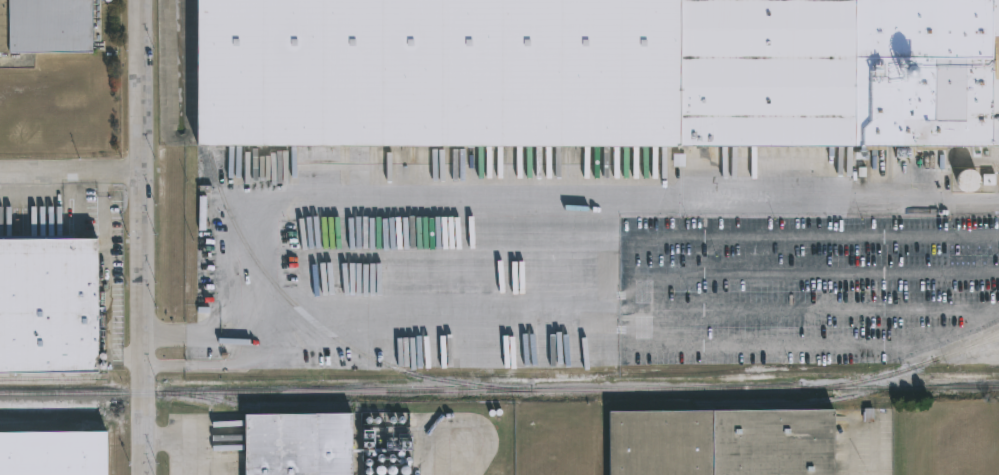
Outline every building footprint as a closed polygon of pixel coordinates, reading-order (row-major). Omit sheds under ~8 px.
[(90,53),(0,52),(0,0),(90,0),(90,53)] [(189,145),(189,0),(998,0),(998,145),(189,145)] [(977,170),(957,170),(958,192),(978,191),(977,170)] [(92,371),(0,372),(0,239),(91,238),(92,371)] [(347,410),(347,474),(241,474),(240,411),(347,410)] [(831,411),(831,474),(607,474),(606,412),(831,411)] [(104,432),(105,474),(0,474),(0,433),(104,432)]
